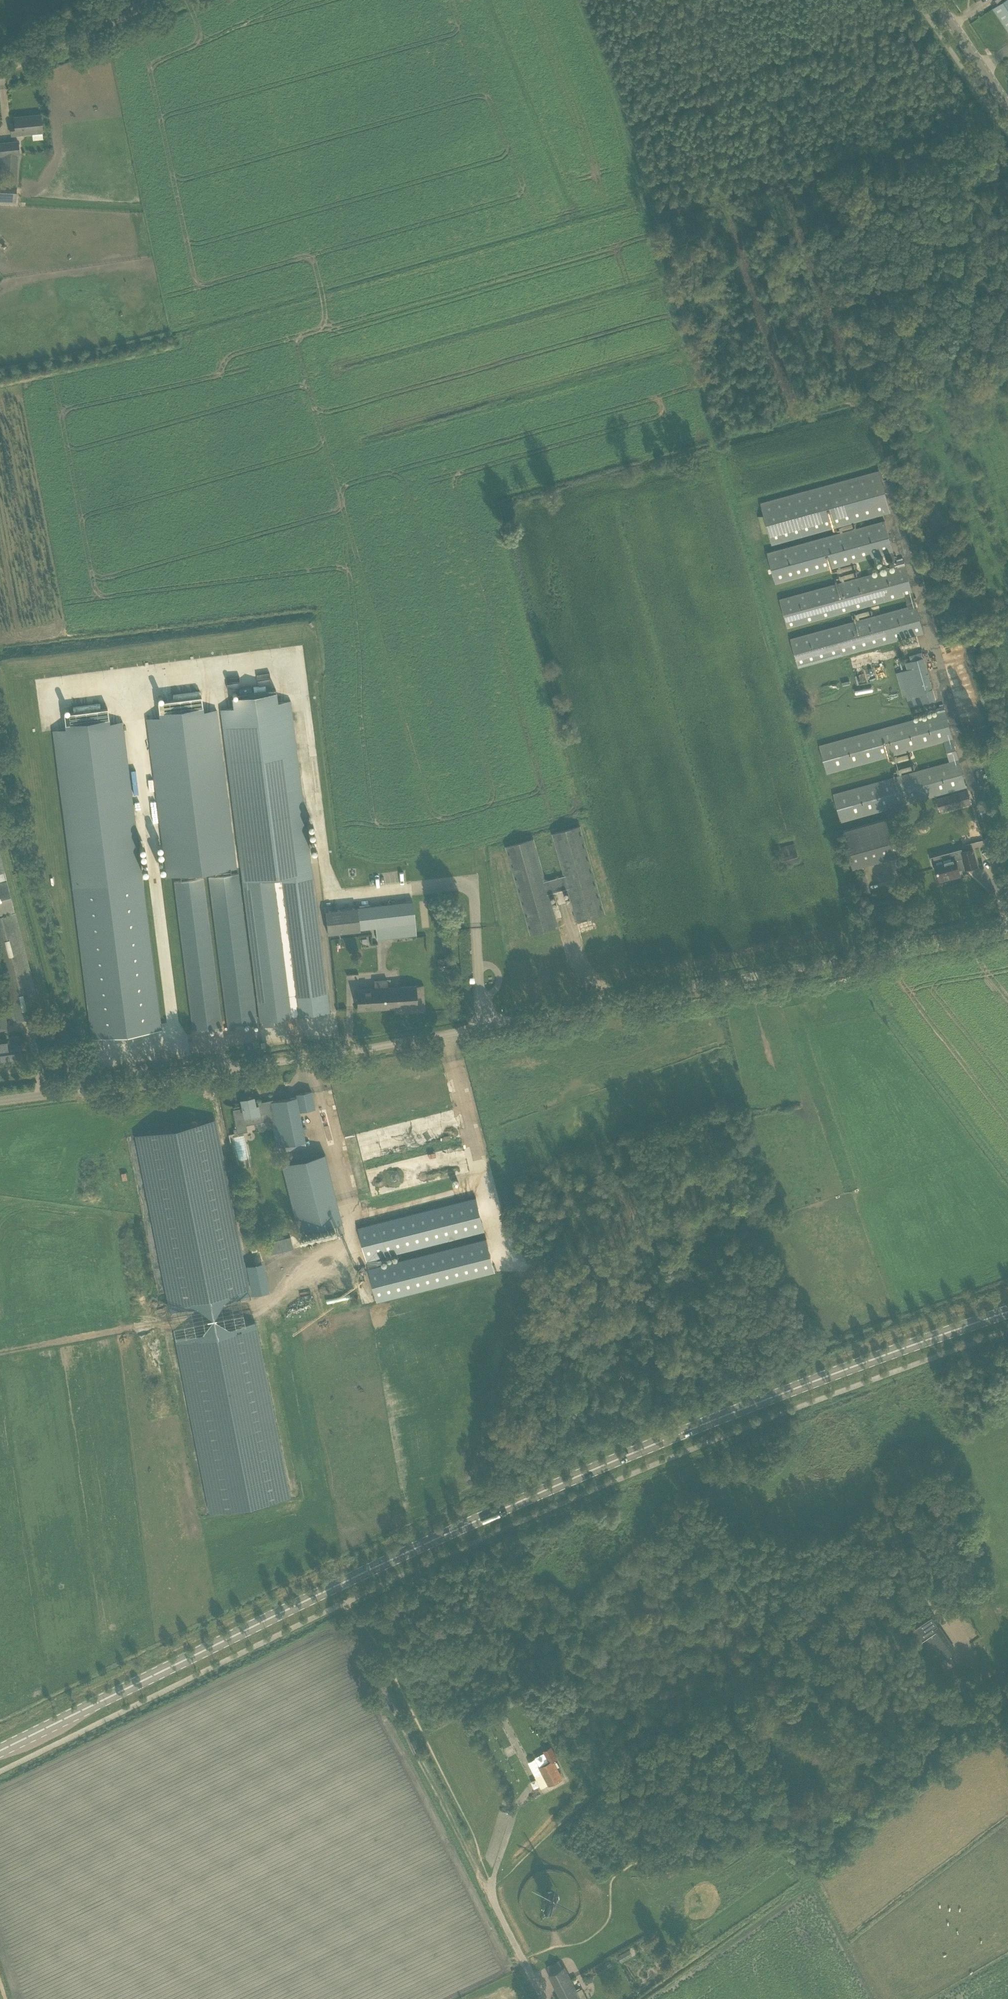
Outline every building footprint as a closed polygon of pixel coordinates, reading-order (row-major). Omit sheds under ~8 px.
[(1001,2),(993,8),(1007,31),(1007,0),(1005,0),(1001,2)] [(10,124),(11,136),(42,133),(41,114),(14,117),(14,123),(10,124)] [(15,180),(17,162),(18,155),(20,155),(18,141),(0,142),(0,180),(15,180)] [(0,180),(0,201),(13,202),(13,189),(15,189),(15,180),(0,180)] [(762,502),(773,542),(891,510),(880,469),(762,502)] [(885,519),(768,551),(776,583),(885,553),(888,561),(896,558),(885,519)] [(897,567),(779,599),(787,627),(904,595),(907,606),(790,638),(797,666),(923,632),(904,565),(897,567)] [(905,662),(907,669),(900,672),(907,697),(909,697),(912,706),(935,700),(923,657),(905,662)] [(219,709),(260,1021),(263,1021),(263,1026),(274,1024),(273,1019),(330,1012),(290,700),(277,702),(276,691),(232,697),(233,708),(219,709)] [(160,716),(147,718),(167,876),(237,868),(217,709),(203,711),(201,695),(158,701),(160,716)] [(958,759),(945,711),(944,705),(936,707),(937,713),(819,745),(827,772),(943,741),(949,762),(833,794),(840,821),(957,789),(967,786),(966,784),(965,784),(958,759)] [(66,728),(52,730),(73,889),(143,880),(123,721),(109,723),(107,707),(64,713),(66,728)] [(945,796),(936,798),(940,812),(949,809),(972,803),(968,789),(945,796)] [(891,817),(843,831),(854,868),(901,855),(891,817)] [(533,839),(506,846),(531,933),(558,926),(549,893),(568,887),(577,920),(604,913),(595,880),(580,826),(553,833),(564,875),(545,880),(533,839)] [(973,849),(963,851),(962,852),(961,850),(931,858),(934,868),(936,867),(940,880),(960,874),(958,868),(965,866),(965,868),(977,865),(973,849)] [(12,1021),(42,1013),(41,1008),(39,1009),(36,999),(0,858),(0,976),(12,1021)] [(237,868),(167,876),(186,1025),(256,1016),(237,868)] [(143,880),(73,889),(92,1037),(162,1028),(143,880)] [(357,907),(359,929),(375,928),(376,940),(386,939),(385,931),(392,931),(392,937),(417,935),(413,901),(357,907)] [(328,933),(359,929),(357,907),(326,911),(328,933)] [(412,993),(387,996),(389,1010),(414,1007),(414,1008),(430,1006),(425,962),(409,964),(412,993)] [(7,1042),(7,1037),(0,1038),(0,1060),(19,1057),(17,1041),(7,1042)] [(242,1107),(232,1109),(237,1132),(247,1130),(244,1115),(258,1112),(260,1121),(267,1120),(268,1127),(273,1126),(277,1146),(278,1153),(306,1147),(305,1140),(299,1111),(315,1108),(314,1100),(313,1100),(311,1091),(295,1094),(296,1096),(255,1105),(253,1096),(240,1099),(242,1107)] [(134,1135),(169,1311),(174,1337),(209,1514),(290,1498),(215,1119),(134,1135)] [(324,1153),(281,1164),(298,1232),(341,1221),(324,1153)] [(486,1238),(379,1266),(377,1258),(484,1230),(476,1197),(358,1227),(377,1301),(495,1271),(486,1238)] [(265,1272),(250,1275),(254,1295),(269,1292),(265,1272)] [(930,1612),(910,1626),(920,1640),(935,1663),(955,1650),(930,1612)] [(549,1785),(563,1777),(554,1759),(558,1757),(551,1745),(542,1750),(549,1761),(539,1766),(549,1785)] [(559,1898),(550,1891),(543,1901),(553,1907),(559,1898)] [(628,1950),(618,1955),(622,1961),(632,1956),(628,1950)] [(563,1967),(559,1959),(546,1966),(550,1973),(549,1974),(562,1998),(587,1998),(582,1988),(576,1991),(564,1966),(563,1967)]
